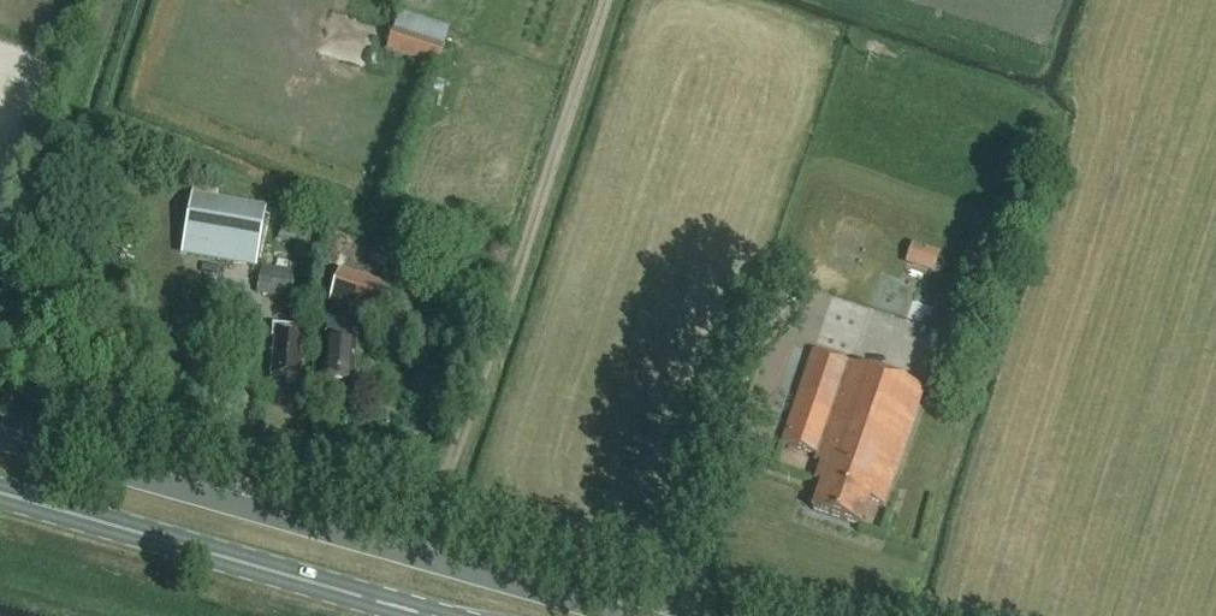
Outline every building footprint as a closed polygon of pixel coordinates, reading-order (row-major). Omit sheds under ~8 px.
[(402,13),(389,53),(440,69),(453,30),(402,13)] [(183,253),(258,266),(267,214),(192,201),(183,253)] [(299,245),(306,221),(290,216),(282,240),(299,245)] [(324,229),(305,227),(301,254),(320,257),(324,229)] [(905,263),(935,270),(941,248),(910,241),(905,263)] [(265,268),(260,295),(294,301),(299,274),(265,268)] [(340,273),(330,305),(380,321),(390,289),(340,273)] [(333,318),(332,331),(328,331),(327,344),(326,344),(323,384),(353,387),(357,347),(356,347),(358,333),(357,333),(359,320),(333,318)] [(305,329),(277,327),(274,326),(272,340),(275,341),(272,380),(301,382),(305,342),(304,342),(305,329)] [(374,338),(360,337),(359,348),(372,350),(374,338)] [(870,502),(884,507),(924,391),(814,353),(782,445),(818,457),(815,463),(822,465),(816,484),(822,486),(813,512),(861,528),(870,502)]
